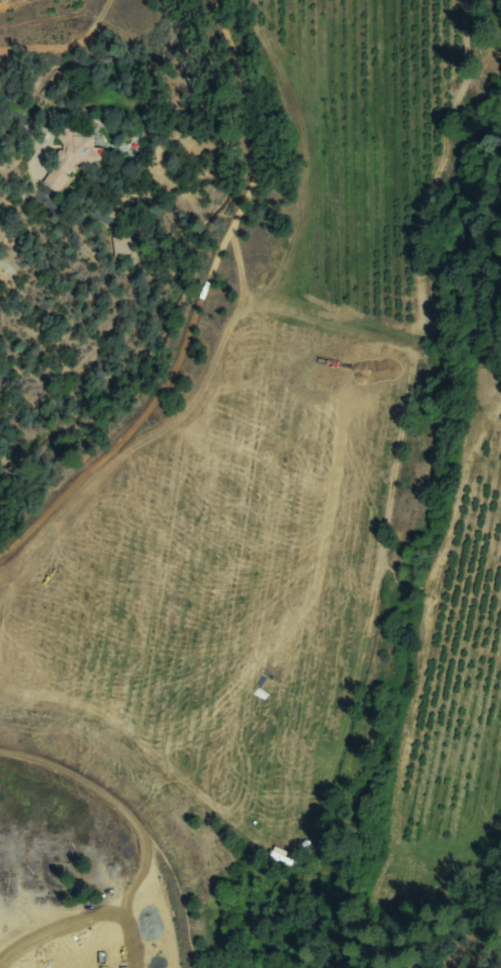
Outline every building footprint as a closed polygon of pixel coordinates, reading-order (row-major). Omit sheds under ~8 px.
[(67,144),(60,140),(67,127),(95,141),(93,145),(108,153),(103,161),(98,158),(91,170),(76,162),(61,192),(46,184),(67,144)] [(130,236),(133,253),(117,255),(114,239),(130,236)]
